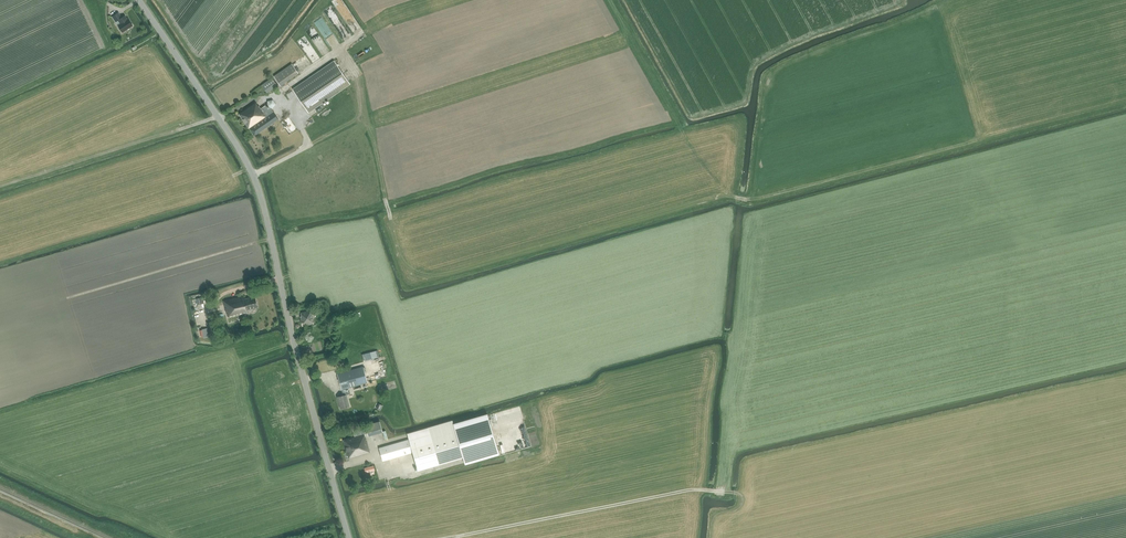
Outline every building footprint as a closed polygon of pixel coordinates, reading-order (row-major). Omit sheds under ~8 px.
[(342,6),(341,4),(343,2),(342,0),(332,0),(337,9),(342,6)] [(331,4),(323,10),(336,29),(344,24),(331,4)] [(123,32),(133,26),(128,18),(127,19),(125,15),(122,17),(118,12),(112,16),(116,22),(118,20),(120,24),(118,25),(119,27),(123,32)] [(322,40),(312,25),(306,30),(319,50),(324,47),(320,42),(322,40)] [(308,113),(350,84),(334,60),(292,89),(308,113)] [(274,76),(281,85),(299,72),(292,63),(274,76)] [(261,85),(265,90),(267,93),(277,85),(272,77),(261,85)] [(273,99),(266,100),(268,108),(275,106),(273,99)] [(254,136),(278,119),(270,107),(268,109),(265,105),(261,108),(259,106),(256,102),(238,114),(254,136)] [(247,311),(257,308),(255,296),(244,299),(243,296),(223,301),(226,313),(228,313),(229,318),(247,313),(247,311)] [(313,310),(300,313),(302,326),(314,324),(312,315),(314,314),(313,310)] [(337,397),(340,409),(350,406),(347,395),(350,394),(349,388),(368,382),(363,366),(337,374),(342,390),(343,395),(337,397)] [(455,431),(463,457),(465,464),(499,454),(488,415),(454,424),(455,431)] [(383,461),(413,452),(418,470),(463,457),(455,431),(454,424),(452,420),(407,433),(409,439),(379,447),(383,461)] [(353,429),(355,436),(343,440),(349,458),(370,452),(366,439),(364,434),(367,433),(368,436),(383,431),(380,421),(353,429)]
